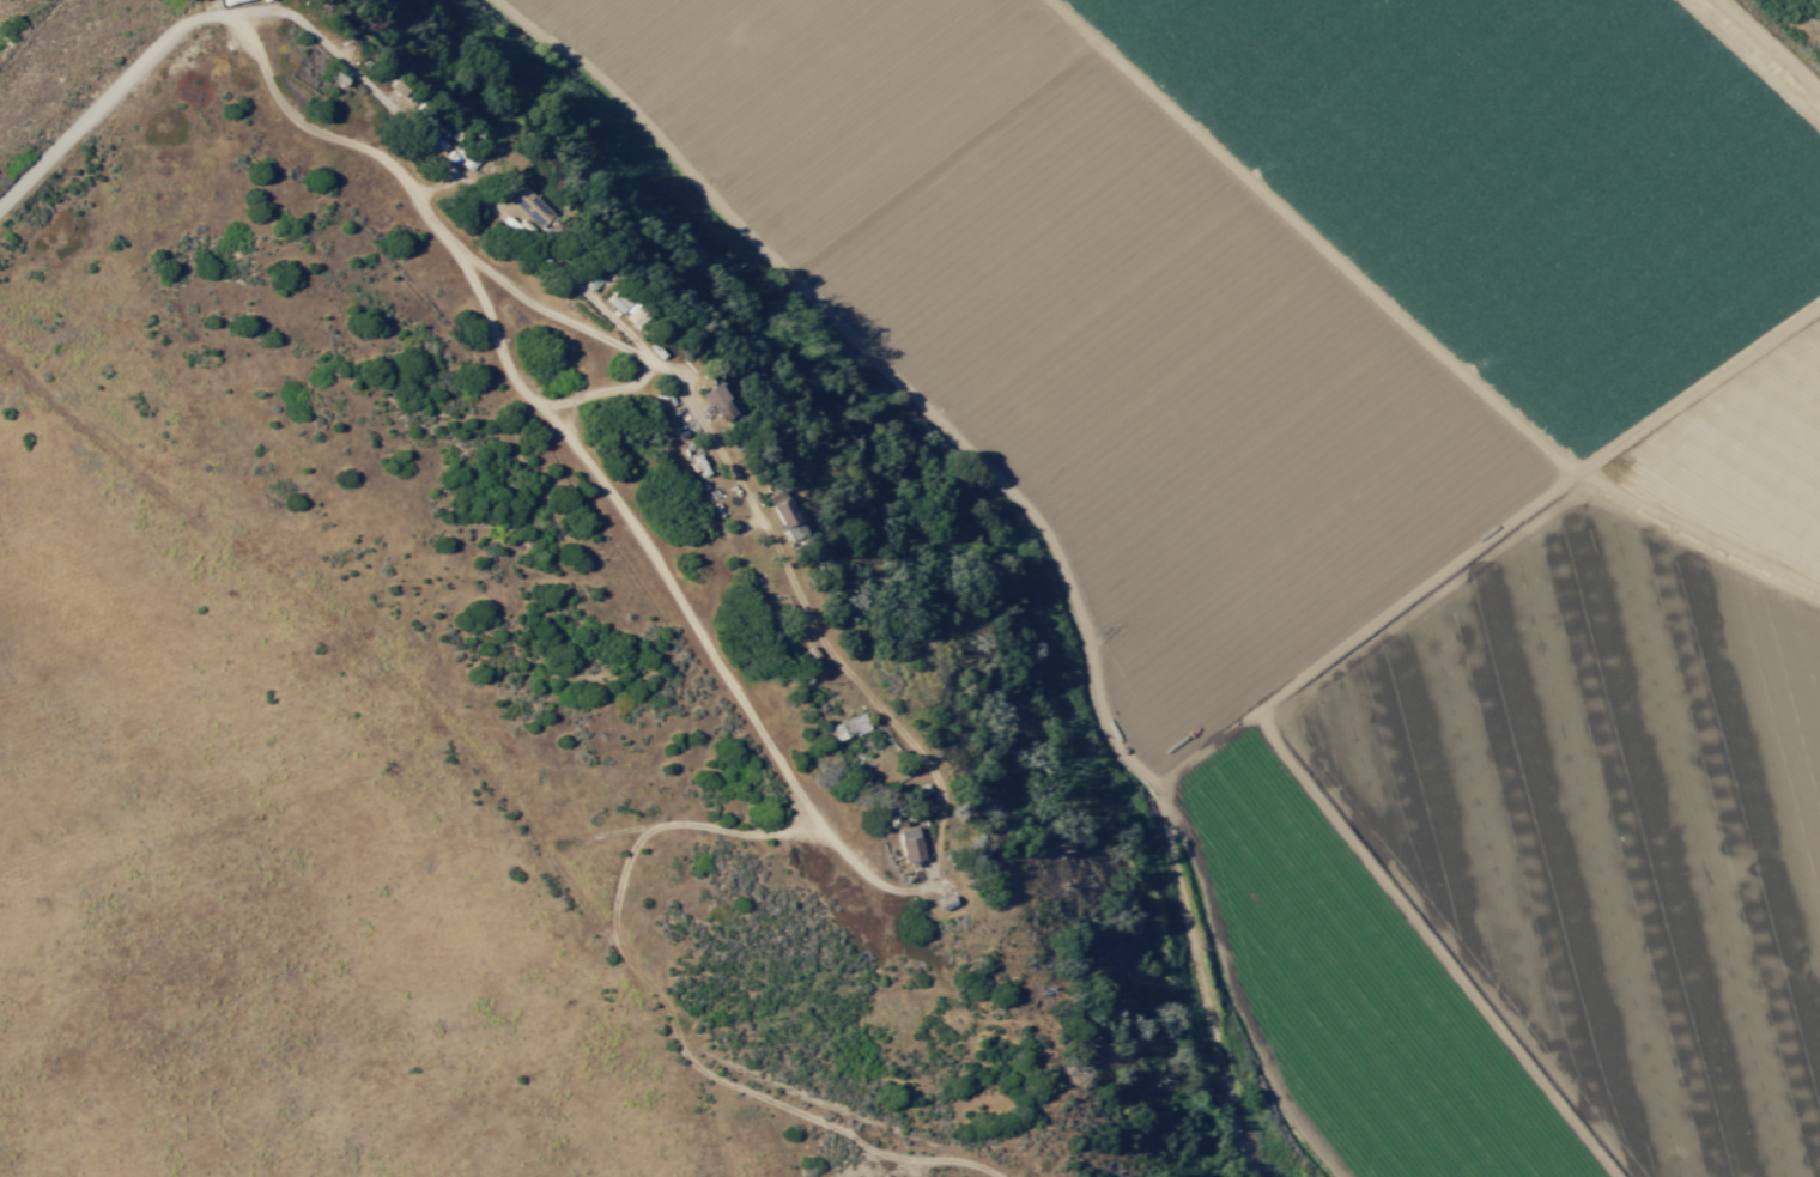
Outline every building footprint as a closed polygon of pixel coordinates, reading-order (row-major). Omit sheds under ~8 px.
[(502,193),(538,228),(552,214),(515,179),(502,193)] [(605,301),(627,318),(636,306),(614,289),(605,301)] [(721,423),(737,413),(717,383),(701,393),(721,423)] [(784,542),(801,535),(784,489),(767,495),(784,542)] [(829,725),(835,741),(868,729),(862,713),(829,725)] [(896,830),(904,866),(912,865),(911,863),(923,860),(916,826),(896,830)]
